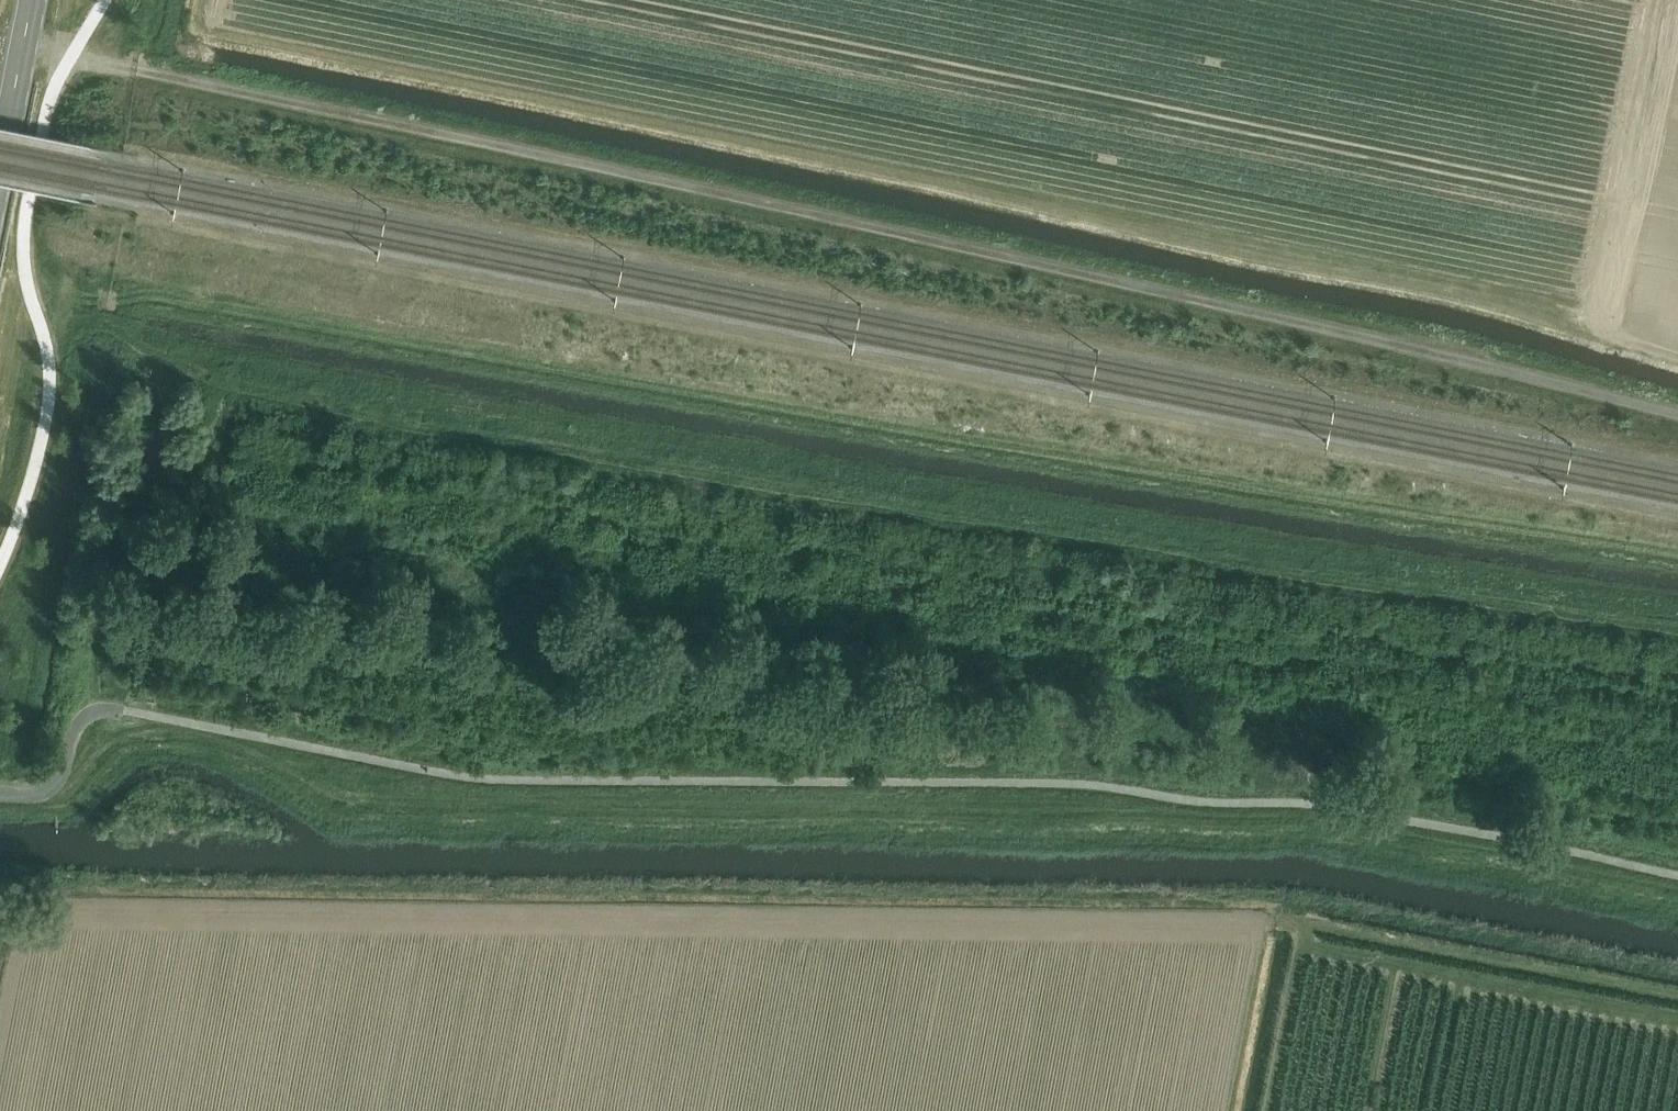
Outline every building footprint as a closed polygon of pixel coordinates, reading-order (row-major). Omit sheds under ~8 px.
[(271,413),(290,416),(292,404),(272,401),(271,413)]
